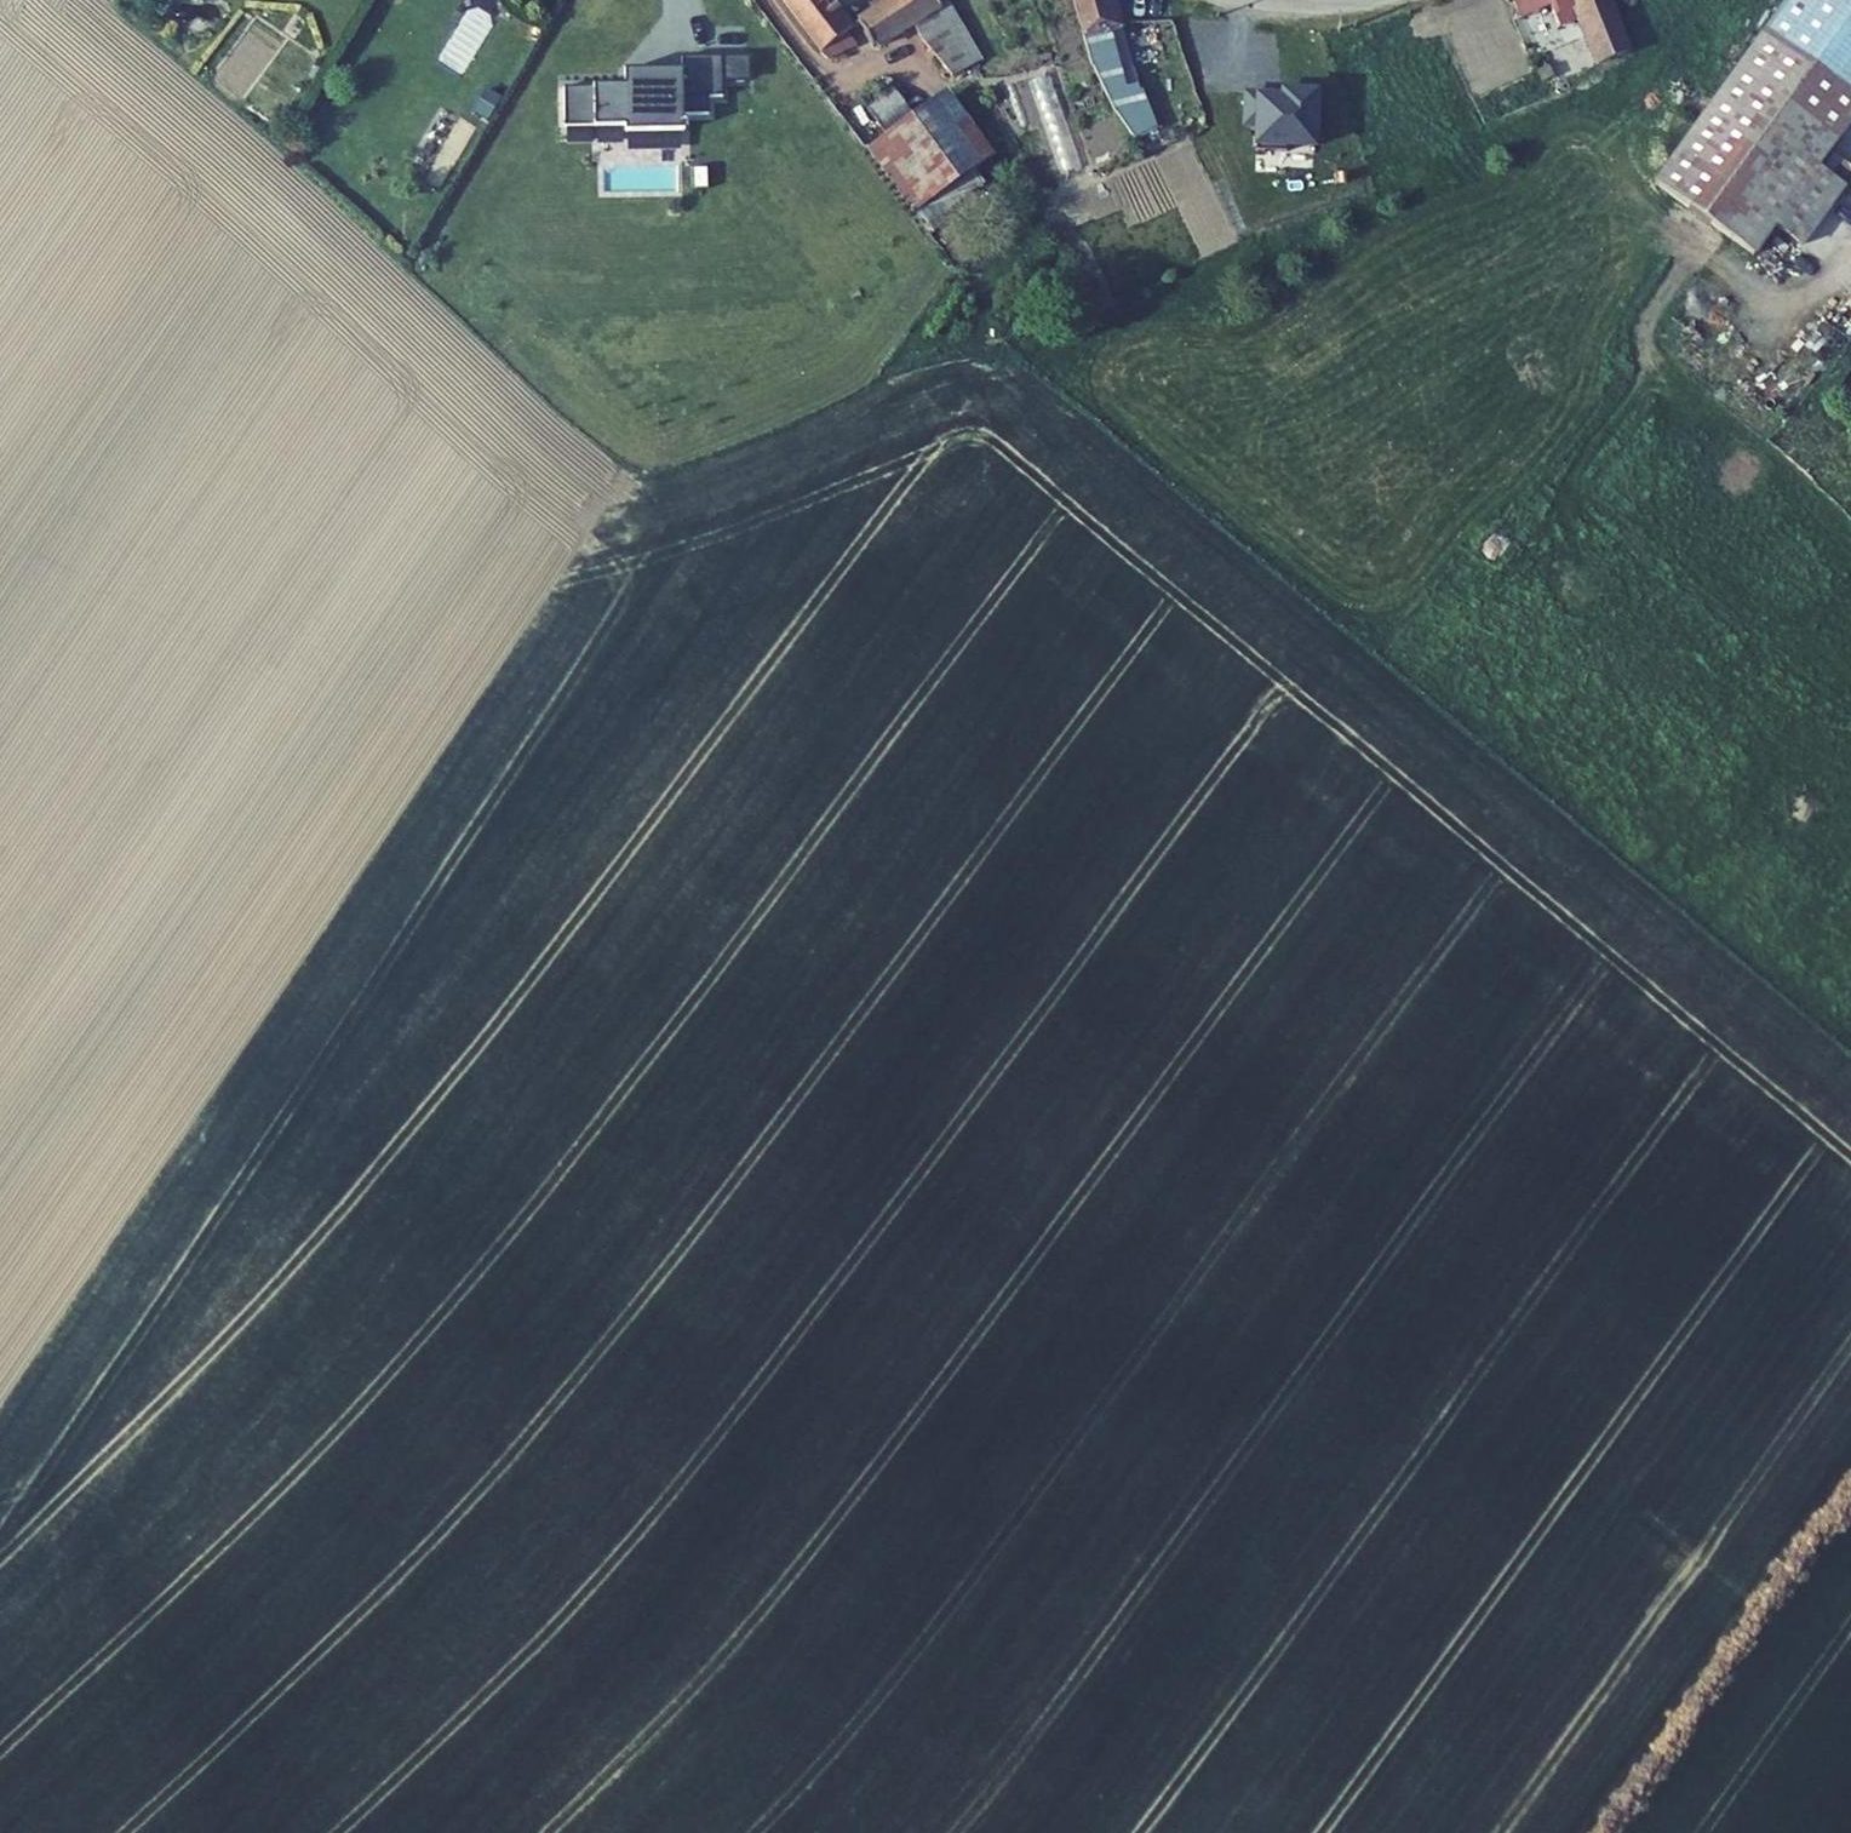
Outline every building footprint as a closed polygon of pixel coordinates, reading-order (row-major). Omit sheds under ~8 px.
[(823,62),(846,44),(816,0),(782,0),(823,62)] [(901,3),(857,36),(870,55),(933,11),(928,0),(900,0),(901,3)] [(1115,109),(1149,91),(1120,20),(1116,21),(1108,0),(1073,0),(1115,109)] [(1594,61),(1627,49),(1609,4),(1608,0),(1515,0),(1521,15),(1547,5),(1556,25),(1577,17),(1594,61)] [(1775,25),(1850,82),(1850,0),(1793,0),(1775,25)] [(1667,173),(1766,246),(1788,216),(1813,236),(1850,184),(1850,171),(1831,156),(1850,129),(1850,82),(1775,25),(1667,173)] [(630,84),(564,86),(566,134),(686,129),(685,112),(705,111),(705,100),(728,99),(727,84),(750,83),(749,56),(663,60),(663,74),(629,75),(630,84)] [(953,94),(868,148),(924,237),(993,193),(979,170),(995,159),(953,94)]
